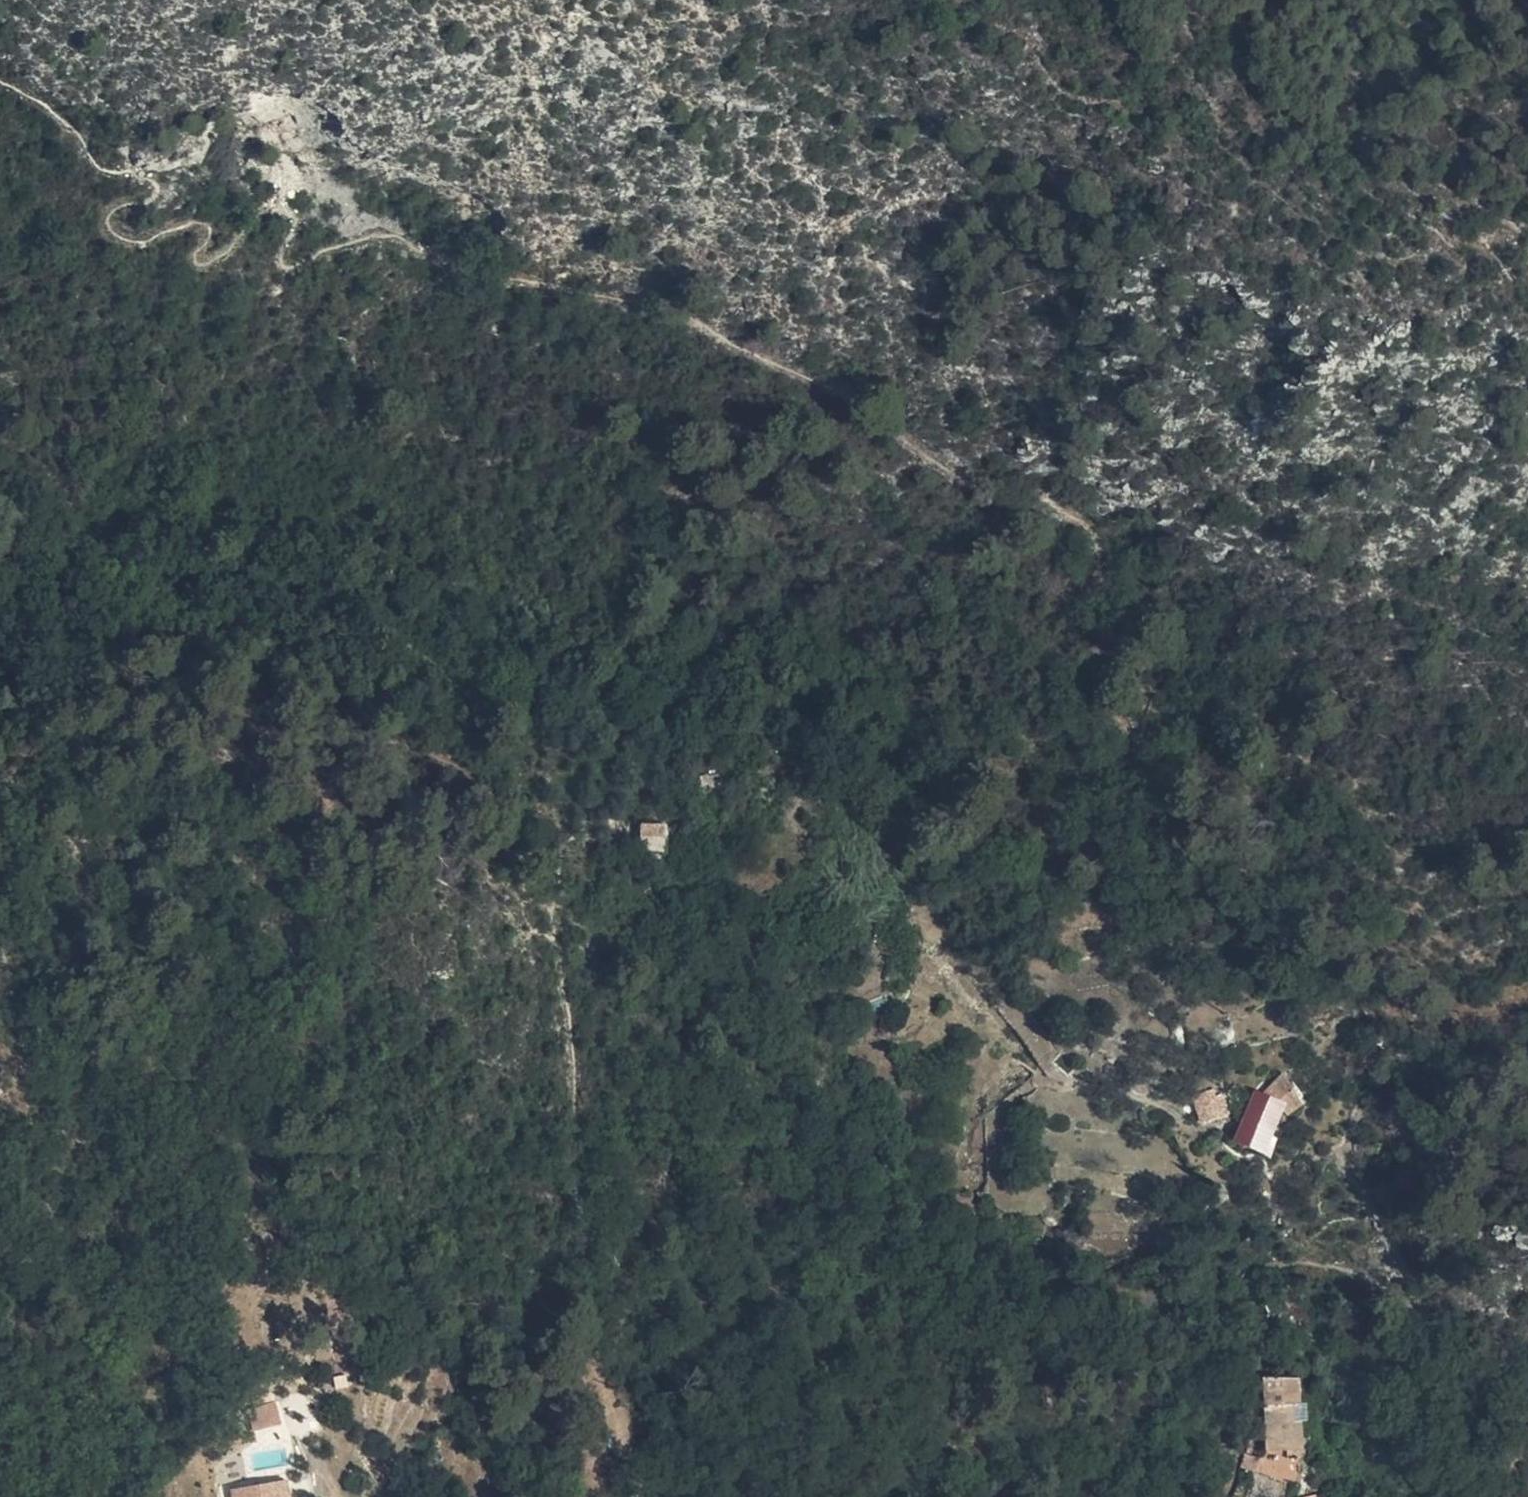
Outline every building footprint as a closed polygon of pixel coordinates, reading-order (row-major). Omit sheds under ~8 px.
[(684,835),(654,833),(652,860),(682,862),(684,835)] [(1297,1111),(1312,1098),(1290,1072),(1268,1091),(1284,1101),(1270,1128),(1271,1129),(1291,1104),(1297,1111)] [(1196,1087),(1204,1115),(1205,1118),(1209,1117),(1202,1094),(1219,1090),(1216,1081),(1196,1087)] [(1219,1090),(1202,1094),(1209,1117),(1230,1111),(1224,1088),(1219,1090)] [(1245,1134),(1240,1132),(1237,1137),(1241,1140),(1249,1135),(1252,1137),(1272,1148),(1280,1134),(1271,1129),(1270,1128),(1284,1101),(1268,1091),(1264,1089),(1253,1110),(1255,1119),(1251,1119),(1245,1134)] [(1315,1390),(1275,1391),(1277,1465),(1318,1464),(1315,1390)] [(255,1428),(280,1423),(276,1402),(251,1407),(255,1428)] [(229,1488),(231,1496),(291,1496),(288,1478),(229,1488)]
